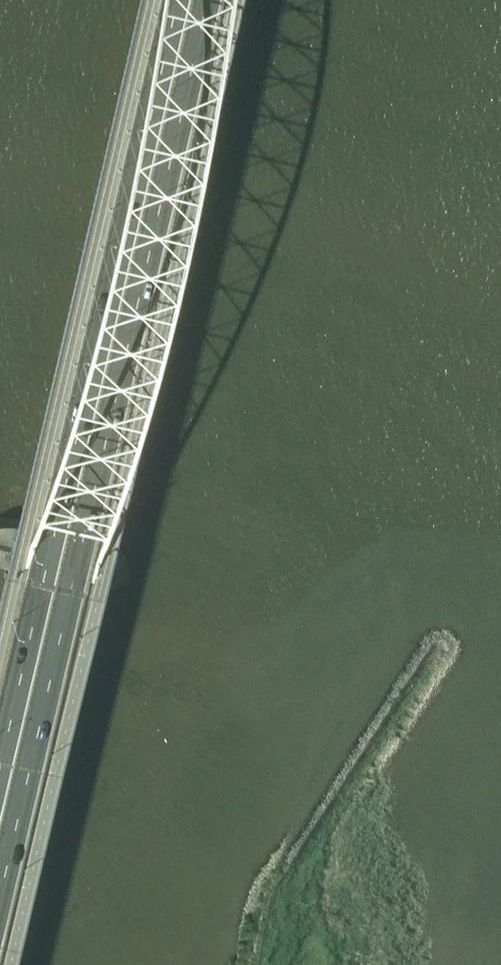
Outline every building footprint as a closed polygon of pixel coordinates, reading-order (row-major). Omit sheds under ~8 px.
[(120,589),(125,585),(128,578),(128,574),(126,568),(119,560),(114,555),(108,552),(101,550),(14,530),(0,529),(0,571),(5,573),(91,592),(103,594),(112,592),(120,589)]
